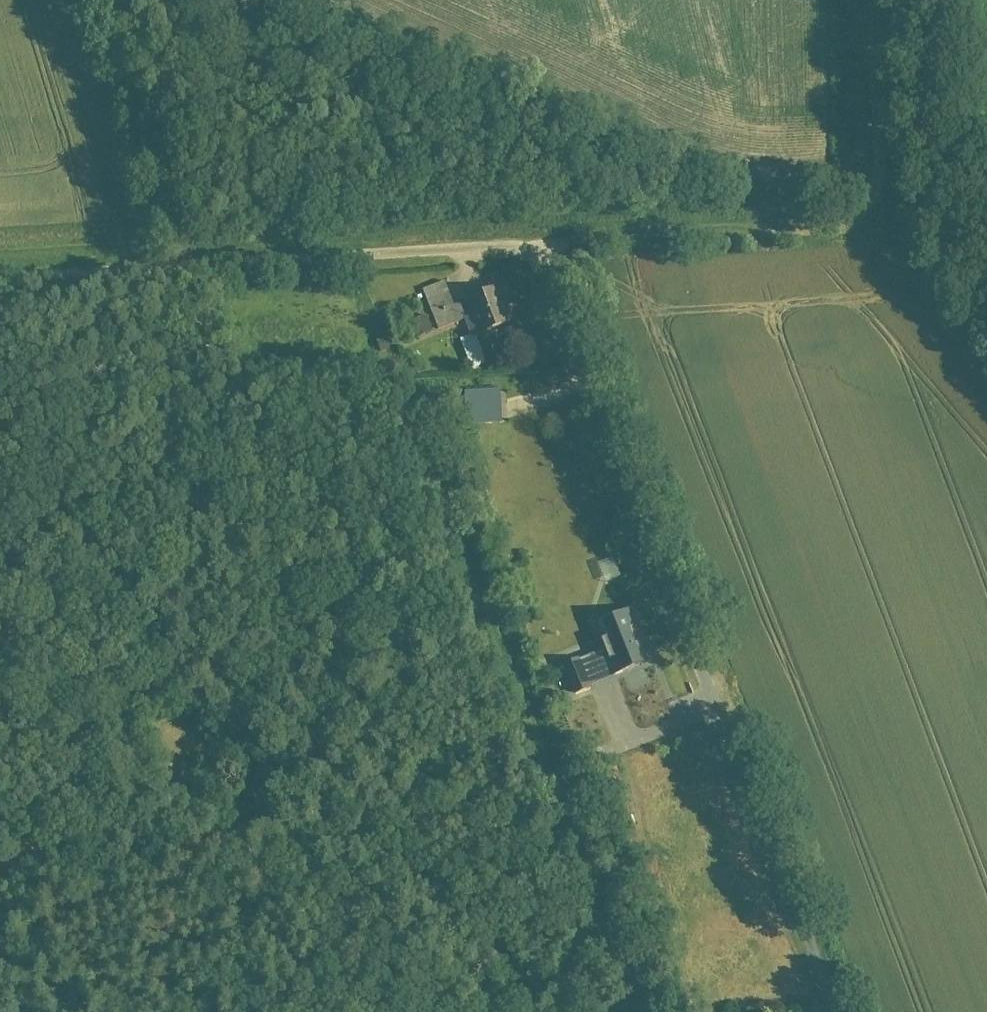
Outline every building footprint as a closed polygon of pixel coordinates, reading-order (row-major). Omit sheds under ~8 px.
[(457,330),(457,328),(466,325),(472,341),(506,330),(494,297),(478,302),(477,298),(450,307),(444,290),(410,302),(423,341),(457,330)] [(459,347),(469,373),(483,367),(473,341),(459,347)] [(648,661),(627,608),(580,626),(590,652),(596,650),(606,677),(648,661)] [(562,668),(579,718),(604,710),(587,660),(562,668)]
